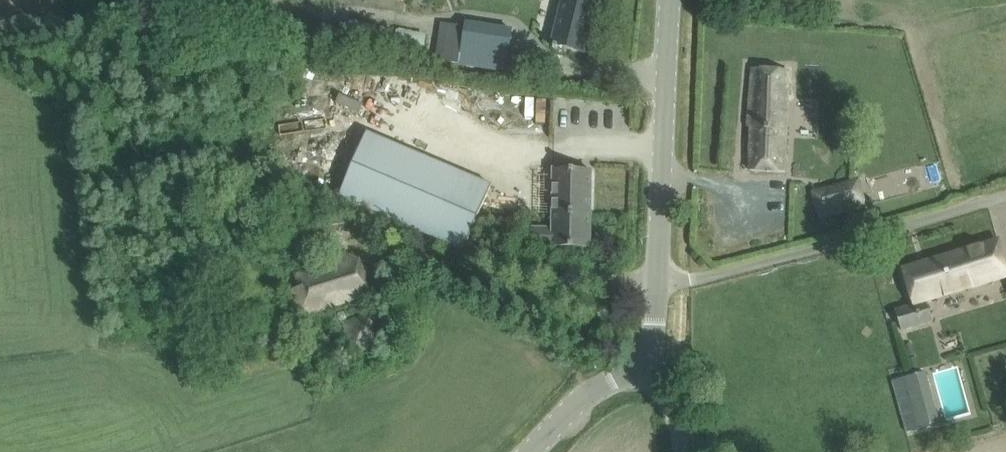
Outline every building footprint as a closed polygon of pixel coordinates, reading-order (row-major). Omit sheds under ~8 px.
[(584,53),(596,6),(574,0),(562,0),(550,45),(584,53)] [(437,24),(431,64),(504,73),(510,31),(462,24),(461,27),(437,24)] [(789,70),(752,69),(748,127),(751,127),(750,171),(784,173),(789,70)] [(554,170),(553,214),(590,215),(591,171),(554,170)] [(457,171),(429,238),(465,253),(493,187),(457,171)] [(858,181),(813,192),(819,218),(864,206),(858,181)] [(589,249),(590,215),(553,214),(553,228),(533,228),(532,246),(552,247),(552,248),(589,249)] [(895,311),(902,332),(932,323),(927,303),(1005,280),(1005,265),(999,241),(903,270),(913,306),(895,311)] [(295,275),(310,315),(371,294),(363,268),(358,269),(354,254),(295,275)] [(374,313),(344,324),(354,354),(385,344),(374,313)] [(939,422),(923,371),(901,378),(916,429),(939,422)]
